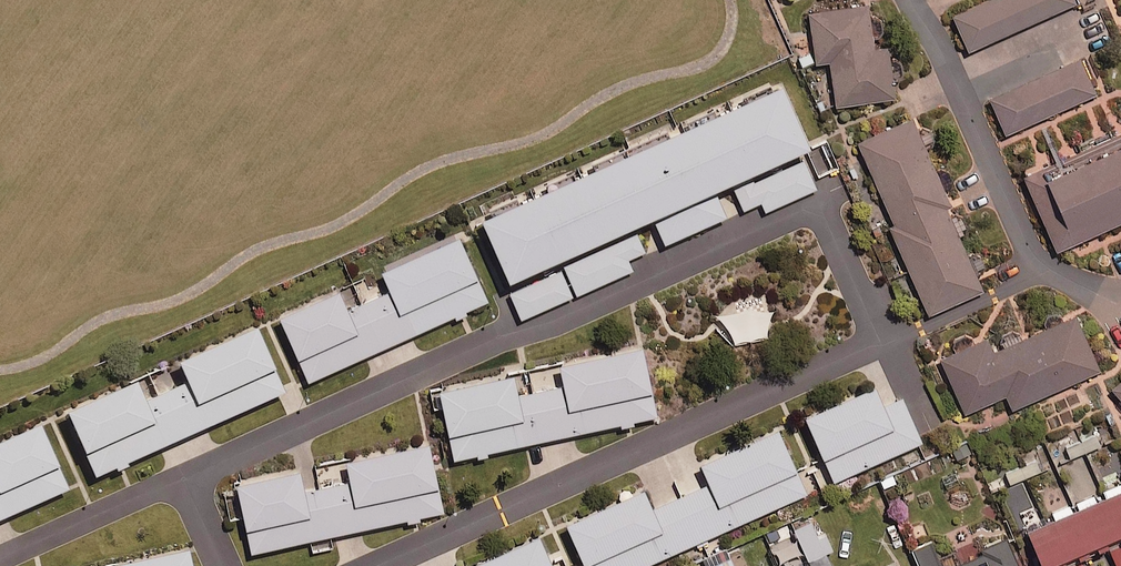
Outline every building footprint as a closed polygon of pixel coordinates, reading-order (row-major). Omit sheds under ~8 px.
[(947,19),(964,56),(1079,5),(1077,0),(991,0),(947,19)] [(874,50),(867,5),(810,13),(817,63),(830,61),(837,106),(896,97),(888,48),(874,50)] [(1082,57),(982,99),(997,134),(1097,93),(1082,57)] [(784,76),(485,207),(512,269),(812,139),(784,76)] [(912,119),(856,147),(928,317),(986,293),(946,207),(952,204),(912,119)] [(1061,247),(1120,220),(1120,139),(1031,179),(1061,247)] [(828,140),(810,149),(821,174),(840,166),(828,140)] [(490,294),(461,228),(384,261),(393,281),(353,298),(345,278),(283,304),(311,370),(490,294)] [(765,339),(774,310),(716,314),(736,343),(765,339)] [(286,381),(258,314),(181,347),(189,367),(150,384),(141,364),(79,391),(107,457),(286,381)] [(1100,370),(1076,316),(992,353),(986,339),(940,360),(964,414),(1006,395),(1012,410),(1100,370)] [(649,406),(635,335),(552,351),(557,372),(514,380),(510,359),(444,372),(457,442),(649,406)] [(889,363),(802,400),(831,467),(918,430),(889,363)] [(1112,388),(1120,398),(1120,381),(1112,388)] [(784,414),(688,455),(696,475),(657,492),(648,472),(566,507),(591,565),(612,565),(812,481),(784,414)] [(40,415),(0,432),(0,510),(69,481),(40,415)] [(442,499),(429,428),(346,444),(350,465),(308,473),(304,452),(238,465),(251,536),(442,499)] [(1050,466),(1045,455),(1001,474),(1006,486),(1050,466)] [(1028,531),(1043,565),(1083,565),(1080,559),(1109,547),(1117,565),(1120,565),(1120,492),(1028,531)] [(818,517),(794,528),(811,565),(829,565),(824,554),(833,550),(818,517)] [(541,524),(445,565),(446,565),(559,565),(541,524)] [(184,538),(102,554),(104,565),(190,565),(184,538)] [(931,542),(913,549),(920,565),(941,565),(931,542)] [(1008,542),(951,565),(1018,565),(1008,542)]
